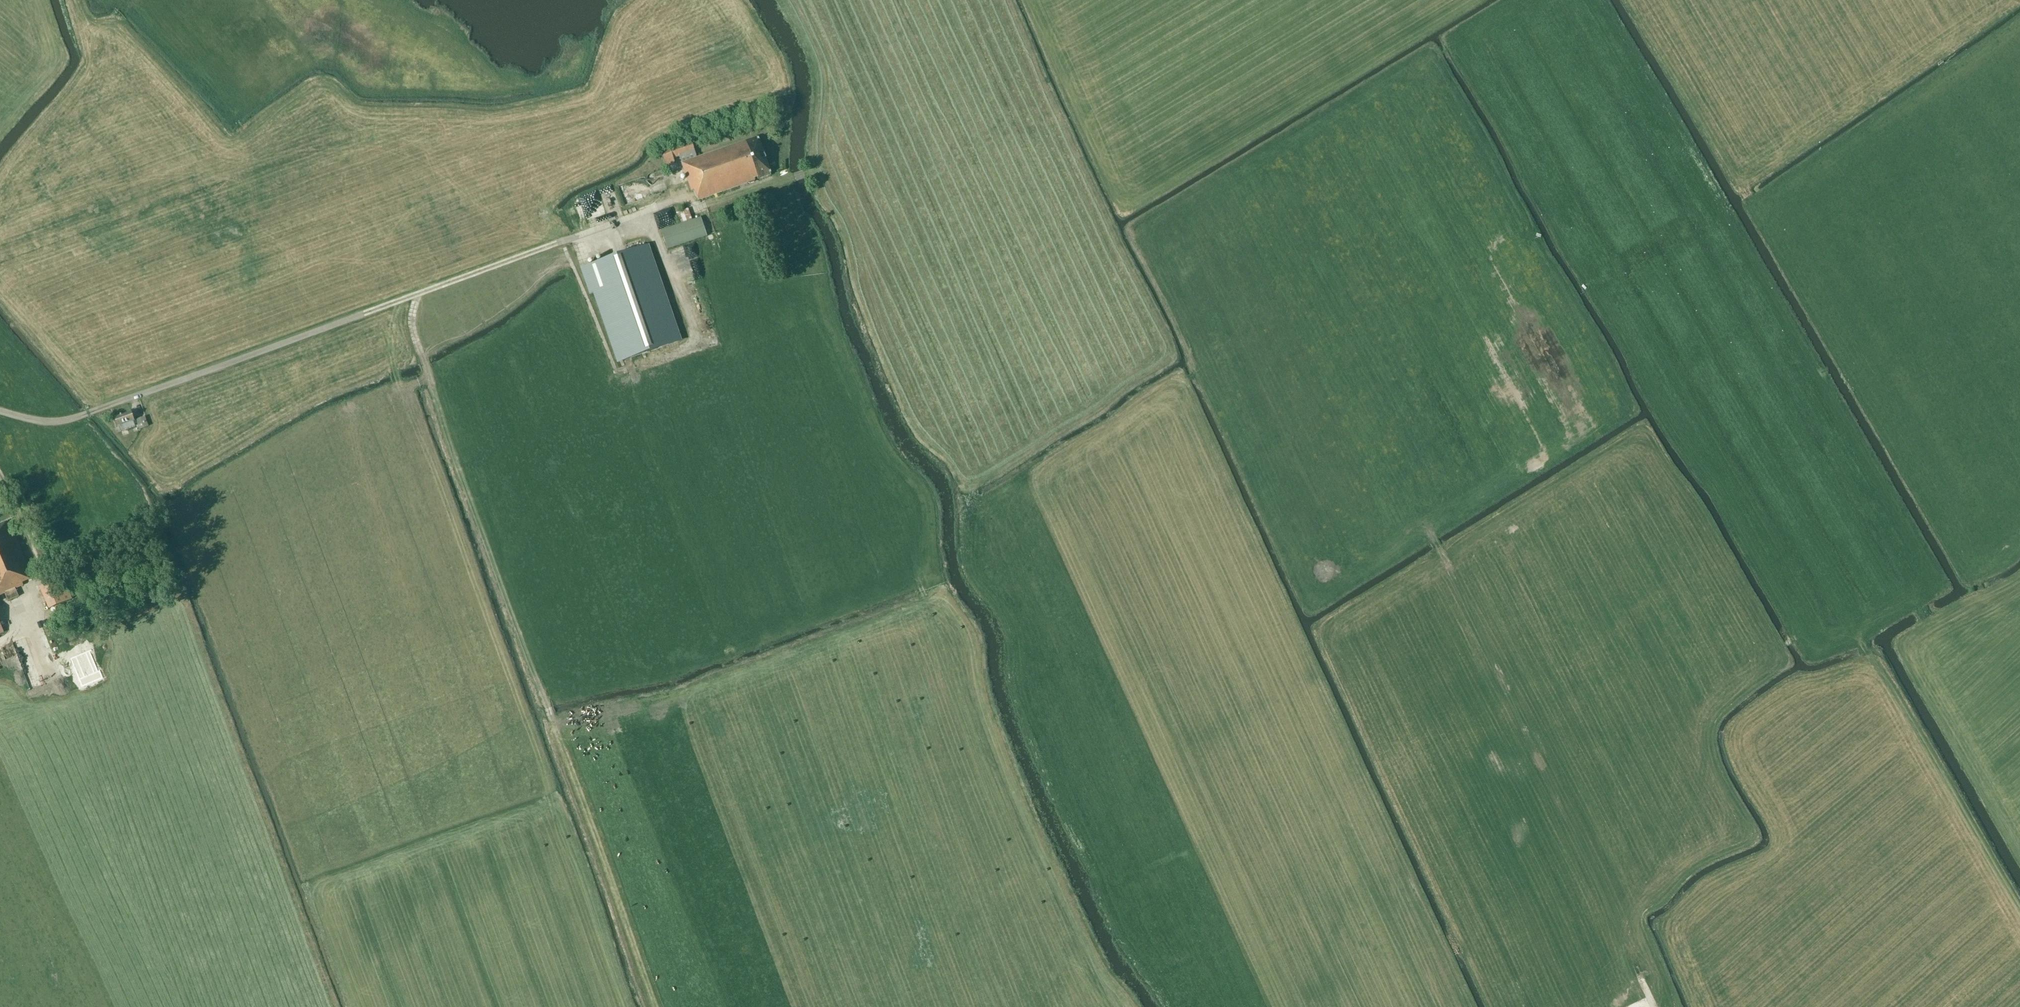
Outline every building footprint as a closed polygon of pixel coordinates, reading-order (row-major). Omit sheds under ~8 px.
[(719,137),(736,131),(734,125),(717,131),(719,137)] [(701,144),(713,140),(710,131),(698,135),(701,144)] [(758,179),(771,175),(757,137),(697,158),(692,142),(661,153),(665,166),(675,162),(674,159),(680,157),(692,191),(694,190),(698,200),(747,183),(749,184),(754,182),(755,180),(754,178),(757,177),(758,179)] [(706,236),(701,219),(700,217),(691,220),(687,209),(676,213),(679,224),(660,230),(667,249),(685,243),(706,236)] [(679,341),(647,246),(581,269),(589,294),(595,292),(618,362),(679,341)] [(139,429),(148,426),(145,417),(134,420),(131,412),(115,417),(118,427),(119,426),(120,431),(135,426),(135,425),(137,424),(139,429)] [(5,593),(8,601),(19,596),(15,588),(23,585),(22,582),(32,578),(8,521),(0,524),(0,595),(5,593)] [(49,609),(71,599),(62,577),(40,587),(49,609)] [(35,650),(46,683),(62,678),(59,670),(57,671),(48,646),(35,650)] [(92,650),(72,658),(83,686),(104,677),(100,670),(99,671),(90,651),(92,650)] [(42,683),(31,652),(20,656),(32,687),(42,683)]
